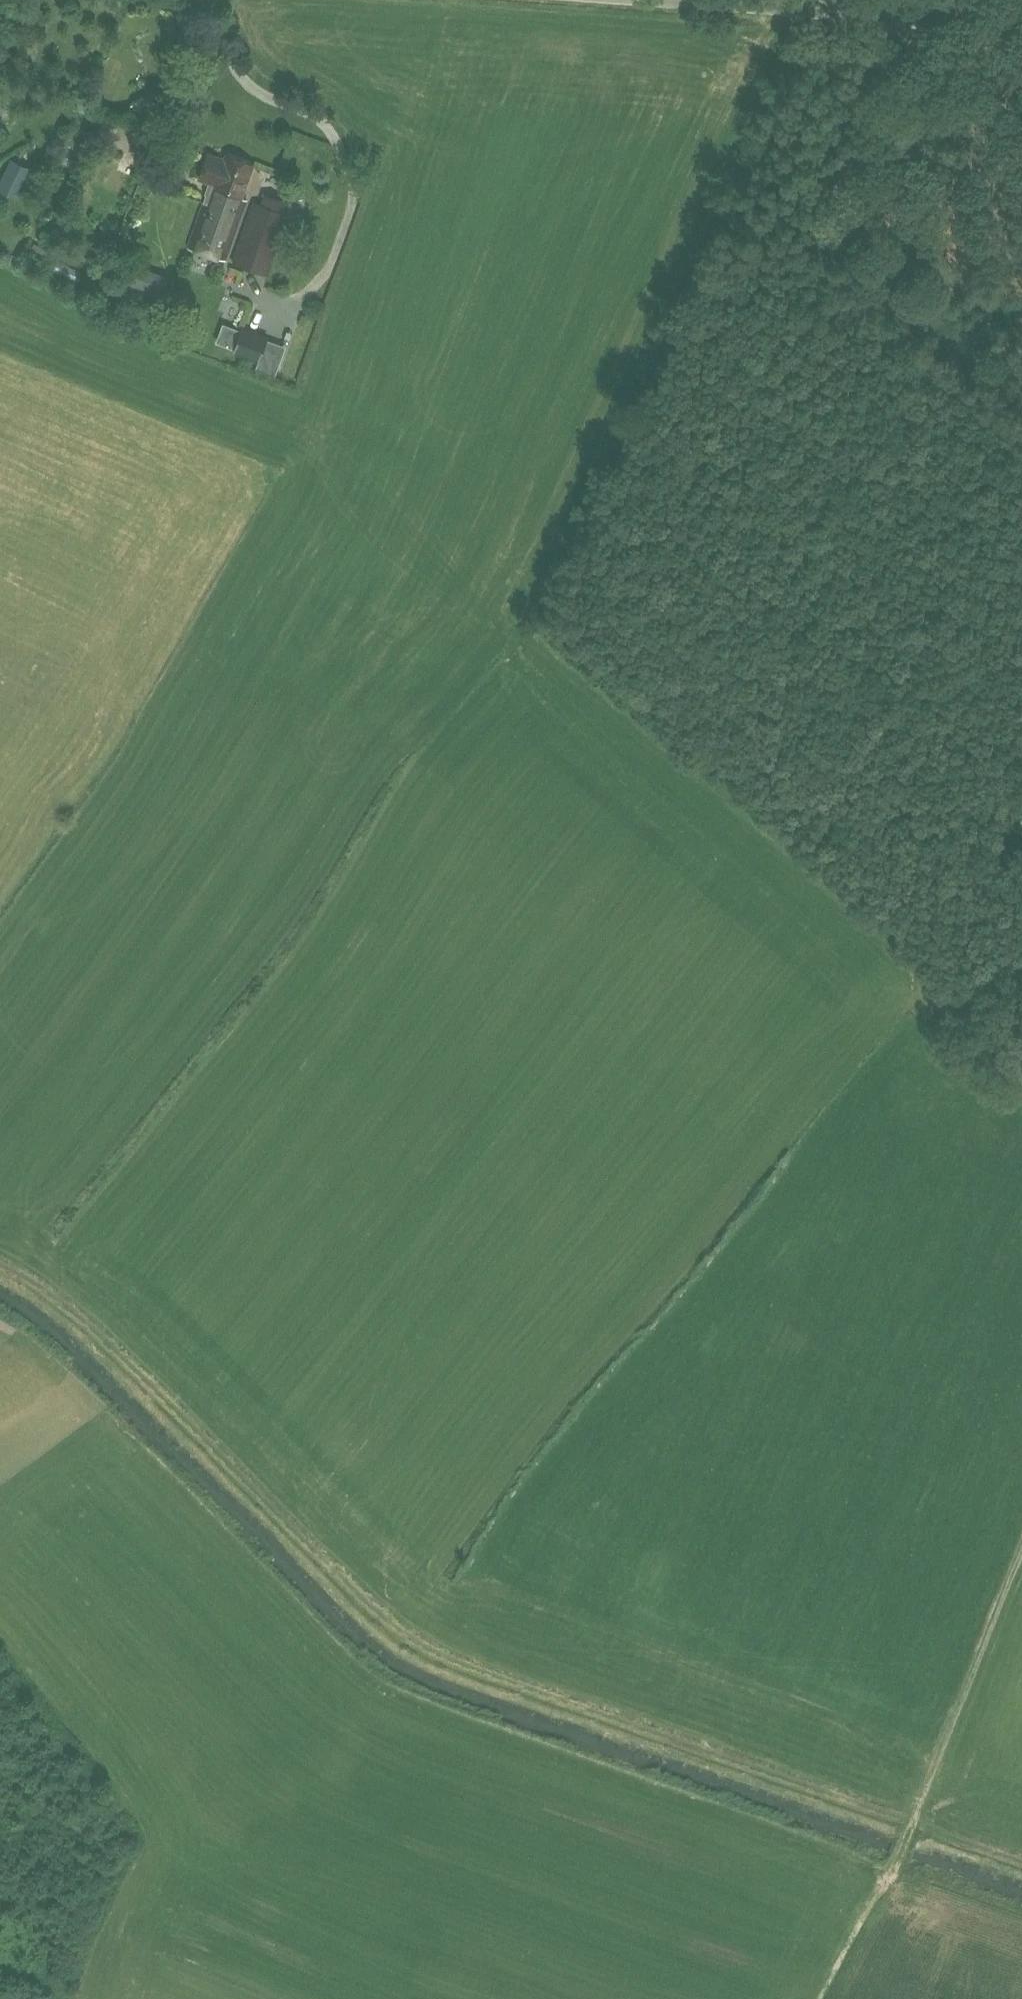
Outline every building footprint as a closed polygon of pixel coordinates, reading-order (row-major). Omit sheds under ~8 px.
[(206,194),(187,246),(199,250),(201,247),(215,252),(213,256),(225,260),(247,200),(242,198),(255,164),(226,153),(224,159),(208,153),(199,178),(215,184),(211,196),(206,194)] [(31,169),(13,161),(0,189),(18,197),(31,169)] [(234,263),(249,268),(265,274),(286,214),(255,203),(234,263)] [(77,279),(82,268),(54,256),(49,268),(77,279)] [(111,288),(112,288),(106,302),(129,309),(130,305),(144,309),(147,301),(178,313),(188,283),(121,259),(111,288)]
